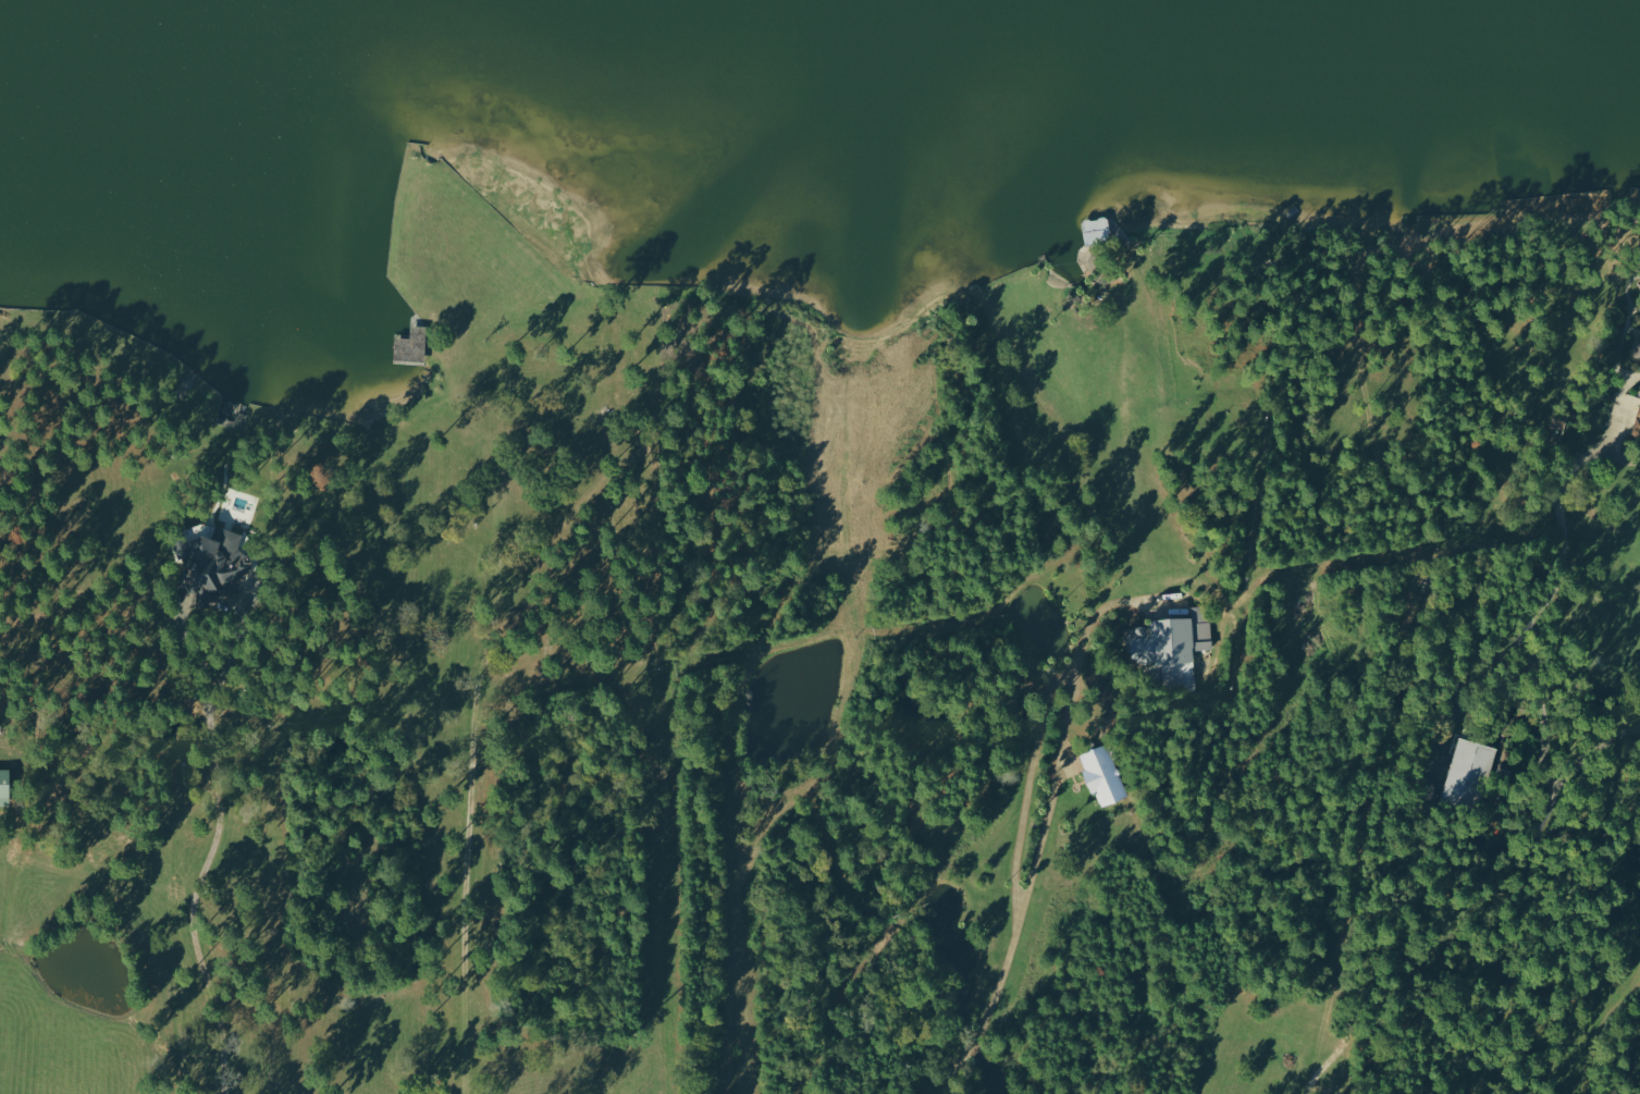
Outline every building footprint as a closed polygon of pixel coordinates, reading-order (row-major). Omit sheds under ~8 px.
[(241,531),(215,528),(213,540),(181,537),(179,556),(187,557),(184,589),(200,591),(201,584),(217,585),(218,576),(247,579),(250,554),(239,553),(241,531)] [(1212,648),(1208,605),(1191,607),(1192,616),(1149,620),(1150,625),(1128,627),(1132,665),(1194,660),(1193,650),(1212,648)] [(1497,748),(1458,737),(1441,800),(1472,808),(1480,779),(1488,781),(1497,748)] [(1127,796),(1105,743),(1077,755),(1092,792),(1094,791),(1101,807),(1127,796)] [(0,769),(0,806),(9,806),(10,769),(0,769)]
